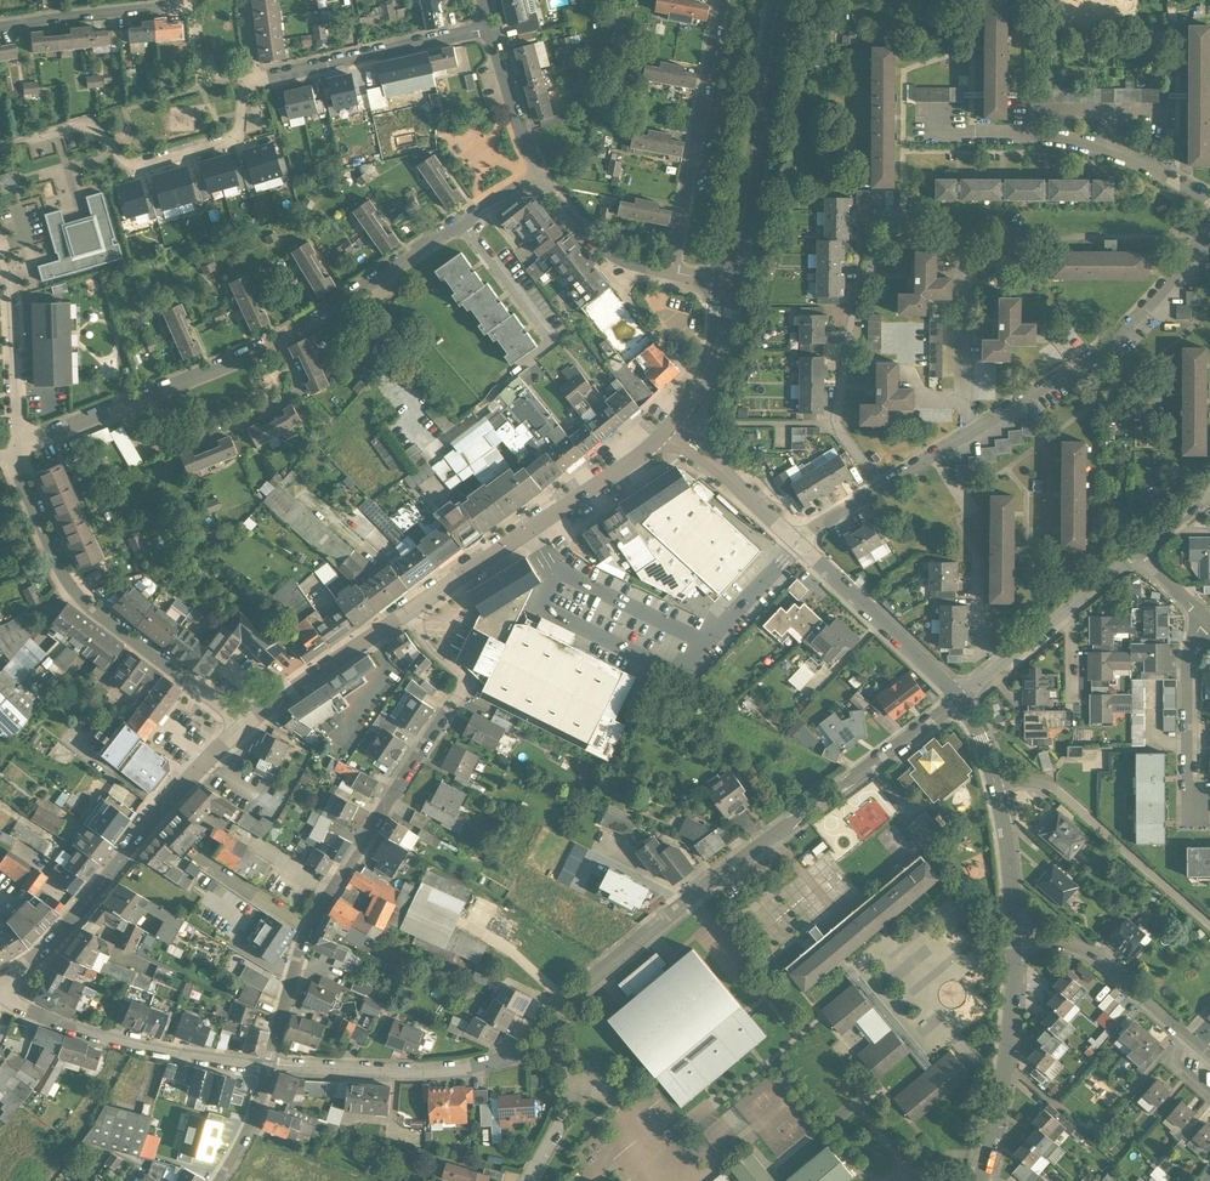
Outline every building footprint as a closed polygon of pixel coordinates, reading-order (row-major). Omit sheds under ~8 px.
[(254,25),(279,22),(276,0),(251,0),(254,25)] [(503,1),(506,11),(511,10),(515,24),(529,20),(524,0),(506,0),(503,1)] [(672,0),(658,0),(656,11),(669,14),(668,21),(679,24),(684,0),(672,0)] [(679,24),(691,26),(692,19),(707,21),(709,7),(695,4),(696,0),(684,0),(679,24)] [(985,119),(1006,119),(1007,0),(986,0),(985,119)] [(441,2),(422,6),(427,30),(440,28),(438,14),(443,13),(441,2)] [(393,4),(382,6),(383,14),(394,12),(393,4)] [(394,12),(383,14),(385,21),(395,19),(394,12)] [(165,20),(153,21),(155,41),(181,39),(180,25),(166,26),(165,20)] [(153,21),(142,22),(142,28),(128,30),(130,44),(155,41),(153,21)] [(279,22),(254,25),(259,62),(284,59),(279,22)] [(324,25),(314,26),(315,41),(326,39),(324,25)] [(646,28),(635,26),(632,42),(643,43),(646,28)] [(1190,27),(1189,165),(1209,165),(1209,154),(1209,27),(1190,27)] [(91,28),(80,29),(82,48),(107,46),(106,32),(91,33),(91,28)] [(70,35),(56,37),(58,51),(82,48),(80,29),(70,30),(70,35)] [(117,31),(109,32),(111,46),(118,46),(117,31)] [(531,32),(518,36),(520,42),(533,39),(531,32)] [(56,37),(43,38),(41,33),(30,34),(32,54),(58,51),(56,37)] [(311,43),(310,35),(302,36),(303,44),(311,43)] [(570,38),(560,40),(562,48),(572,45),(570,38)] [(16,58),(13,44),(0,47),(0,61),(16,58)] [(534,44),(515,50),(518,61),(523,59),(527,73),(541,69),(534,44)] [(572,45),(562,48),(564,55),(574,52),(572,45)] [(443,56),(429,59),(432,72),(458,67),(453,47),(442,50),(443,56)] [(894,48),(874,48),(873,187),(893,187),(894,48)] [(416,62),(415,57),(403,59),(404,65),(405,65),(408,78),(432,73),(432,72),(429,59),(416,62)] [(404,65),(391,68),(390,62),(378,65),(382,84),(408,78),(405,65),(404,65)] [(660,69),(646,66),(643,80),(669,85),(673,65),(661,63),(660,69)] [(684,67),(673,65),(669,85),(695,89),(697,76),(683,73),(684,67)] [(541,69),(527,73),(530,86),(525,88),(528,98),(547,93),(541,69)] [(154,71),(147,72),(148,83),(155,82),(154,71)] [(101,76),(94,77),(95,88),(102,87),(101,76)] [(351,76),(329,80),(335,104),(336,109),(357,104),(351,76)] [(472,76),(465,78),(468,91),(475,89),(472,76)] [(94,77),(86,78),(87,88),(95,88),(94,77)] [(39,93),(37,83),(23,85),(24,95),(39,93)] [(582,83),(572,85),(573,92),(583,89),(582,83)] [(312,87),(298,90),(303,116),(318,113),(315,102),(312,87)] [(964,89),(915,89),(915,101),(964,102),(964,89)] [(1168,90),(1027,89),(1026,102),(1168,103),(1168,90)] [(303,116),(298,90),(283,93),(286,108),(287,108),(289,119),(303,116)] [(547,93),(528,98),(530,109),(536,107),(539,120),(541,120),(553,117),(553,116),(547,93)] [(633,96),(623,94),(620,109),(630,111),(633,96)] [(322,100),(315,102),(318,113),(318,116),(325,114),(322,100)] [(438,101),(430,103),(433,113),(440,112),(438,101)] [(336,109),(335,104),(328,106),(330,118),(338,116),(336,109)] [(287,108),(286,108),(280,109),(283,124),(290,122),(289,119),(287,108)] [(554,117),(541,120),(543,128),(564,122),(561,114),(553,116),(553,117),(554,117)] [(647,137),(633,134),(631,148),(657,153),(660,133),(648,131),(647,137)] [(685,144),(671,141),(672,135),(660,133),(657,153),(682,157),(685,144)] [(257,149),(267,180),(281,176),(282,176),(277,160),(273,144),(258,148),(257,149)] [(258,147),(243,152),(248,168),(253,184),(267,180),(257,149),(258,148),(258,147)] [(228,156),(214,160),(222,189),(236,185),(232,170),(228,156)] [(434,156),(418,167),(433,189),(444,181),(436,170),(441,166),(434,156)] [(284,158),(277,160),(282,176),(281,176),(282,181),(290,178),(284,158)] [(222,189),(214,160),(200,164),(204,178),(208,193),(209,193),(222,189)] [(621,162),(610,160),(607,176),(618,178),(621,162)] [(169,173),(178,206),(194,201),(190,184),(185,168),(169,173)] [(240,168),(232,170),(236,185),(237,191),(246,189),(241,170),(240,168)] [(253,184),(248,168),(241,170),(246,189),(247,191),(255,189),(253,184)] [(15,184),(12,171),(0,174),(0,188),(15,184)] [(169,173),(152,178),(157,194),(162,210),(178,206),(169,173)] [(370,180),(366,174),(361,177),(366,183),(370,180)] [(361,177),(357,180),(361,186),(366,183),(361,177)] [(208,193),(204,178),(196,180),(197,182),(202,201),(211,199),(209,193),(208,193)] [(444,181),(433,189),(448,210),(464,199),(457,189),(452,193),(444,181)] [(1087,181),(1049,181),(1049,184),(1043,184),(1043,181),(1005,181),(1005,184),(1000,184),(1000,181),(961,181),(961,184),(956,184),(956,181),(937,181),(936,200),(956,201),(956,197),(961,197),(961,201),(1000,201),(1000,197),(1005,197),(1005,201),(1043,201),(1043,198),(1049,198),(1049,201),(1087,201),(1087,198),(1093,198),(1093,201),(1113,201),(1113,181),(1093,181),(1093,184),(1087,184),(1087,181)] [(138,182),(117,188),(126,218),(146,212),(147,212),(143,200),(138,182)] [(197,182),(190,184),(194,201),(195,206),(203,203),(202,201),(197,182)] [(37,267),(41,282),(122,259),(118,243),(113,245),(111,240),(115,239),(101,193),(85,197),(91,220),(65,227),(60,210),(43,215),(55,254),(56,253),(58,261),(37,267)] [(162,210),(157,194),(150,196),(150,198),(156,217),(164,215),(162,210)] [(412,196),(406,200),(409,205),(416,201),(412,196)] [(147,212),(146,212),(149,222),(157,219),(156,217),(150,198),(143,200),(147,212)] [(306,198),(302,205),(306,208),(310,201),(306,198)] [(533,198),(522,200),(497,218),(506,231),(510,228),(512,230),(515,228),(526,243),(535,236),(552,223),(554,221),(541,204),(539,206),(533,198)] [(852,198),(826,198),(826,212),(848,212),(848,206),(852,206),(852,198)] [(648,202),(636,199),(635,205),(620,202),(618,215),(643,220),(648,202)] [(315,204),(310,201),(306,208),(311,211),(315,204)] [(370,201),(353,213),(368,234),(380,225),(373,215),(377,211),(370,201)] [(416,201),(409,205),(412,210),(419,205),(416,201)] [(659,204),(648,202),(643,220),(669,226),(672,212),(658,209),(659,204)] [(612,209),(601,207),(599,222),(609,224),(612,209)] [(852,220),(848,220),(848,212),(826,212),(826,226),(832,226),(852,226),(852,220)] [(552,223),(535,236),(541,245),(535,250),(540,256),(543,253),(544,254),(569,235),(568,234),(564,237),(552,223)] [(388,236),(380,225),(368,234),(384,255),(400,243),(393,234),(388,236)] [(852,226),(826,226),(826,241),(841,241),(848,241),(848,233),(852,233),(852,226)] [(274,233),(269,236),(273,243),(278,240),(274,233)] [(569,235),(544,254),(547,259),(540,265),(546,273),(554,267),(579,247),(569,235)] [(269,236),(264,238),(269,245),(273,243),(269,236)] [(348,241),(342,245),(345,250),(351,246),(348,241)] [(826,241),(818,241),(818,255),(844,255),(844,248),(841,248),(841,241),(826,241)] [(1107,257),(1051,257),(1051,280),(1052,280),(1052,279),(1147,278),(1147,281),(1148,281),(1148,257),(1114,257),(1114,249),(1117,248),(1117,241),(1104,241),(1104,248),(1107,249),(1107,257)] [(309,243),(292,253),(306,276),(318,268),(311,256),(315,253),(309,243)] [(351,246),(345,250),(348,255),(355,250),(351,246)] [(594,267),(579,247),(554,267),(563,279),(565,278),(571,285),(594,267)] [(461,253),(435,272),(441,280),(445,278),(455,293),(452,295),(458,304),(461,302),(484,286),(461,253)] [(915,295),(899,294),(899,315),(926,315),(926,299),(951,299),(952,279),(936,278),(936,253),(916,253),(915,295)] [(988,254),(975,254),(975,288),(988,288),(988,254)] [(844,255),(818,255),(818,269),(840,269),(841,262),(844,262),(844,255)] [(537,262),(526,270),(535,282),(546,273),(540,265),(537,262)] [(211,264),(206,266),(209,273),(214,271),(211,264)] [(1206,279),(1196,279),(1196,293),(1187,293),(1187,307),(1177,307),(1177,320),(1190,320),(1190,307),(1200,307),(1199,293),(1209,293),(1209,279),(1209,265),(1206,265),(1206,279)] [(610,287),(594,267),(571,285),(587,305),(610,287)] [(318,268),(306,276),(319,298),(336,287),(330,277),(325,280),(318,268)] [(840,269),(818,269),(818,283),(844,283),(844,276),(840,276),(840,269)] [(246,276),(228,284),(239,308),(252,302),(246,289),(251,287),(246,276)] [(285,280),(278,283),(281,288),(288,284),(285,280)] [(844,283),(818,283),(818,297),(837,297),(840,297),(840,290),(844,290),(844,283)] [(290,289),(288,284),(281,288),(283,293),(290,289)] [(510,316),(487,284),(484,286),(461,302),(468,311),(471,309),(482,324),(479,326),(485,335),(488,333),(510,316)] [(150,291),(144,293),(148,300),(153,298),(150,291)] [(144,293),(139,295),(143,302),(148,300),(144,293)] [(1020,298),(1000,298),(999,340),(983,340),(983,361),(1009,361),(1010,345),(1035,345),(1036,325),(1020,324),(1020,298)] [(252,302),(239,308),(250,332),(268,323),(263,312),(258,314),(252,302)] [(68,304),(32,305),(34,385),(70,384),(68,304)] [(180,305),(161,313),(172,337),(184,331),(179,318),(184,316),(180,305)] [(218,311),(210,314),(213,319),(221,316),(218,311)] [(536,347),(513,314),(510,316),(488,333),(494,341),(497,339),(508,354),(505,356),(511,365),(536,347)] [(823,315),(801,315),(801,330),(823,330),(823,322),(827,322),(827,315),(823,315)] [(882,315),(868,315),(868,329),(881,329),(882,315)] [(221,316),(213,319),(216,324),(223,321),(221,316)] [(881,329),(868,329),(867,350),(881,350),(881,329)] [(942,378),(943,329),(929,329),(929,378),(942,378)] [(823,330),(801,330),(801,344),(809,344),(823,344),(827,344),(827,337),(823,337),(823,330)] [(184,331),(172,337),(182,360),(200,352),(196,341),(190,344),(184,331)] [(347,336),(341,342),(345,346),(351,341),(347,336)] [(151,339),(144,343),(146,348),(154,344),(151,339)] [(307,339),(289,348),(293,357),(311,348),(307,339)] [(351,341),(345,346),(348,350),(354,344),(351,341)] [(154,344),(146,348),(149,353),(156,349),(154,344)] [(664,355),(655,344),(641,354),(654,367),(646,374),(660,390),(680,372),(664,355)] [(823,344),(809,344),(809,358),(822,358),(823,358),(823,344)] [(311,348),(293,357),(294,359),(299,357),(305,369),(318,363),(311,348)] [(1206,349),(1183,349),(1183,456),(1206,456),(1206,349)] [(626,365),(617,354),(608,362),(626,384),(635,376),(626,366),(626,365)] [(809,358),(800,358),(800,372),(826,372),(826,365),(822,365),(822,358),(809,358)] [(329,386),(318,363),(305,369),(311,382),(306,384),(312,395),(329,386)] [(877,405),(861,405),(861,425),(887,426),(887,409),(913,410),(913,389),(898,389),(898,363),(877,363),(877,405)] [(592,388),(576,367),(565,376),(570,383),(560,391),(587,425),(592,420),(587,413),(589,411),(583,404),(586,402),(581,396),(592,388)] [(826,372),(800,372),(800,386),(822,386),(822,377),(826,377),(826,372)] [(655,395),(637,375),(635,376),(626,384),(643,406),(655,395)] [(366,386),(361,382),(357,386),(363,391),(366,386)] [(363,391),(357,386),(353,389),(359,395),(363,391)] [(822,386),(800,386),(800,399),(826,400),(826,393),(822,393),(822,386)] [(623,389),(606,402),(622,423),(639,409),(623,389)] [(559,426),(531,391),(508,406),(525,426),(534,418),(549,434),(559,426)] [(826,400),(800,399),(800,413),(822,414),(822,406),(826,406),(826,400)] [(284,416),(272,422),(279,435),(301,423),(292,405),(281,411),(284,416)] [(592,420),(587,425),(600,441),(617,428),(604,411),(592,420)] [(272,422),(260,429),(257,424),(246,430),(256,447),(279,435),(272,422)] [(969,466),(955,468),(956,481),(957,480),(970,478),(970,472),(984,470),(983,464),(997,462),(996,455),(1010,453),(1009,446),(1024,444),(1023,438),(1037,436),(1035,423),(1021,425),(1022,432),(1008,434),(1009,440),(994,442),(995,449),(981,451),(982,458),(968,460),(969,466)] [(587,425),(569,438),(583,455),(600,441),(587,425)] [(106,428),(69,443),(74,456),(112,441),(129,470),(141,462),(121,427),(109,434),(106,428)] [(319,437),(314,433),(306,441),(312,446),(319,437)] [(371,440),(392,470),(402,463),(381,433),(371,440)] [(569,438),(567,435),(551,448),(552,449),(547,453),(563,472),(583,455),(569,438)] [(218,447),(205,452),(211,465),(235,456),(227,437),(216,442),(218,447)] [(483,439),(438,472),(446,483),(468,468),(491,450),(483,439)] [(1085,443),(1063,443),(1062,549),(1084,549),(1085,443)] [(547,453),(540,445),(531,453),(537,461),(526,470),(542,489),(563,472),(547,453)] [(99,447),(90,451),(97,468),(107,464),(99,447)] [(516,476),(495,448),(491,450),(468,468),(482,486),(468,497),(470,499),(462,505),(483,532),(532,497),(542,489),(526,470),(524,468),(516,476)] [(205,452),(193,457),(190,452),(179,457),(187,475),(211,465),(205,452)] [(853,464),(846,452),(839,456),(847,468),(853,464)] [(839,456),(827,464),(838,482),(845,478),(847,481),(853,478),(847,468),(839,456)] [(427,462),(403,479),(413,490),(419,486),(431,477),(436,473),(427,462)] [(81,512),(60,464),(37,474),(58,522),(81,512)] [(838,482),(827,464),(815,471),(828,493),(834,489),(832,486),(838,482)] [(677,467),(620,505),(621,508),(637,531),(643,524),(699,576),(710,586),(710,587),(708,589),(718,598),(720,595),(720,596),(761,552),(707,502),(704,500),(697,494),(704,487),(699,482),(698,482),(683,470),(678,469),(677,467)] [(792,467),(786,471),(794,484),(801,480),(792,467)] [(786,471),(773,479),(784,497),(790,494),(794,500),(798,497),(791,486),(794,484),(786,471)] [(828,493),(815,471),(804,478),(815,496),(822,492),(824,495),(828,493)] [(276,475),(268,483),(274,489),(282,481),(276,475)] [(815,496),(804,478),(801,480),(794,484),(791,486),(798,497),(804,507),(810,504),(808,501),(815,496)] [(704,487),(697,494),(704,500),(707,502),(714,495),(704,487)] [(126,508),(119,491),(109,496),(116,512),(126,508)] [(798,497),(794,500),(790,494),(784,497),(794,514),(804,507),(798,497)] [(1014,497),(991,497),(990,603),(1013,603),(1014,497)] [(407,537),(369,498),(360,508),(387,535),(387,536),(398,546),(407,537)] [(216,499),(208,502),(212,513),(221,509),(216,499)] [(208,502),(199,506),(204,516),(212,513),(208,502)] [(460,503),(454,507),(451,503),(434,515),(444,527),(445,527),(445,528),(462,548),(464,547),(474,539),(483,532),(462,505),(460,503)] [(637,531),(621,508),(606,518),(601,521),(613,539),(642,580),(672,595),(677,598),(678,598),(679,598),(695,580),(695,579),(699,576),(643,524),(637,531)] [(102,559),(81,512),(58,522),(78,570),(102,559)] [(601,521),(583,534),(602,562),(610,557),(603,547),(613,539),(601,521)] [(886,538),(876,521),(871,524),(881,541),(886,538)] [(355,552),(321,522),(305,540),(357,585),(359,586),(361,589),(373,579),(349,558),(355,552)] [(871,524),(869,522),(863,525),(865,528),(858,533),(870,551),(883,543),(881,541),(871,524)] [(444,527),(433,534),(432,533),(423,541),(423,542),(417,546),(418,547),(437,566),(462,548),(445,528),(445,527),(444,527)] [(858,533),(853,536),(851,533),(845,536),(852,548),(859,558),(870,551),(858,533)] [(138,536),(128,540),(136,557),(146,553),(138,536)] [(852,548),(845,536),(838,541),(845,552),(852,548)] [(1189,538),(1189,540),(1189,558),(1189,562),(1204,562),(1204,579),(1209,579),(1209,537),(1189,538)] [(14,545),(3,549),(11,566),(21,561),(14,545)] [(418,547),(404,557),(404,556),(397,560),(398,561),(392,566),(408,588),(437,566),(418,547)] [(526,558),(469,593),(481,613),(520,614),(534,587),(541,582),(526,558)] [(957,562),(931,562),(931,577),(953,577),(953,569),(957,569),(957,562)] [(328,565),(316,574),(325,586),(337,577),(328,565)] [(391,566),(373,579),(361,589),(378,611),(408,588),(392,566),(391,566)] [(699,576),(695,579),(695,580),(679,598),(678,598),(677,598),(683,601),(697,586),(715,602),(720,596),(720,595),(718,598),(708,589),(710,587),(710,586),(699,576)] [(953,577),(931,577),(931,592),(956,592),(957,586),(953,586),(953,577)] [(304,579),(275,607),(291,619),(318,594),(304,579)] [(808,591),(797,580),(787,590),(798,601),(808,591)] [(113,583),(93,589),(99,595),(115,590),(113,583)] [(129,585),(121,595),(115,590),(99,595),(135,626),(151,605),(129,585)] [(359,586),(357,585),(336,600),(342,608),(354,624),(368,614),(371,616),(378,611),(361,589),(359,586)] [(33,587),(23,591),(30,607),(40,602),(33,587)] [(804,604),(800,608),(795,604),(786,612),(781,607),(763,626),(771,634),(774,630),(782,637),(791,627),(798,632),(800,630),(807,637),(823,621),(804,604)] [(97,628),(67,605),(47,631),(59,640),(69,647),(78,654),(78,653),(97,628)] [(164,615),(151,605),(135,626),(162,647),(178,625),(184,617),(170,607),(164,615)] [(968,607),(942,607),(941,620),(964,620),(964,614),(967,614),(968,607)] [(342,608),(324,621),(317,611),(306,618),(314,627),(329,648),(348,634),(357,628),(354,624),(342,608)] [(1167,609),(1130,609),(1130,617),(1130,623),(1143,623),(1143,637),(1147,637),(1164,637),(1167,637),(1167,609)] [(0,626),(0,650),(9,662),(29,638),(31,636),(26,628),(35,622),(27,610),(8,623),(0,626)] [(524,625),(515,624),(520,614),(481,613),(457,661),(462,664),(485,686),(480,697),(479,698),(608,761),(624,729),(611,723),(613,720),(615,717),(617,716),(636,678),(570,646),(558,640),(562,631),(541,621),(539,625),(527,619),(524,625)] [(277,641),(238,614),(226,630),(240,639),(268,667),(284,650),(276,644),(277,641)] [(1130,617),(1089,617),(1089,645),(1092,646),(1112,646),(1112,638),(1130,638),(1130,623),(1130,617)] [(329,648),(314,627),(306,618),(299,624),(293,628),(299,636),(310,637),(312,639),(302,646),(296,637),(291,641),(307,663),(329,648)] [(576,634),(542,618),(541,621),(562,631),(558,640),(570,646),(576,634)] [(299,624),(291,619),(285,624),(293,628),(299,624)] [(830,628),(823,621),(807,637),(835,663),(858,639),(838,619),(830,628)] [(964,620),(941,620),(941,634),(968,634),(968,627),(964,627),(964,620)] [(220,625),(213,621),(208,628),(214,632),(220,625)] [(190,634),(178,625),(162,647),(201,676),(216,656),(204,647),(188,636),(190,634)] [(226,630),(220,625),(214,632),(204,647),(216,656),(223,661),(240,639),(226,630)] [(122,647),(103,633),(97,628),(78,653),(96,667),(103,672),(122,647)] [(405,633),(389,644),(398,658),(409,651),(411,654),(417,650),(405,633)] [(968,634),(941,634),(941,648),(950,648),(964,649),(964,641),(967,641),(968,634)] [(9,662),(2,670),(18,685),(47,656),(44,654),(29,638),(9,662)] [(69,647),(59,640),(44,654),(47,656),(48,657),(53,653),(54,653),(59,658),(69,647)] [(1147,644),(1131,644),(1131,652),(1131,658),(1144,658),(1144,672),(1168,672),(1167,644),(1164,644),(1147,644)] [(47,656),(18,685),(38,705),(61,676),(71,662),(78,654),(69,647),(59,658),(54,653),(53,653),(48,657),(47,656)] [(432,662),(417,650),(411,654),(415,660),(409,667),(419,676),(432,662)] [(1112,652),(1089,652),(1089,681),(1109,681),(1113,681),(1113,671),(1131,671),(1131,658),(1131,652),(1112,652)] [(155,672),(130,653),(110,679),(129,693),(138,680),(145,685),(155,672)] [(368,656),(289,710),(298,720),(299,720),(304,724),(314,730),(317,726),(338,712),(339,713),(349,706),(344,699),(367,683),(363,677),(376,668),(368,656)] [(810,658),(789,681),(797,689),(799,690),(820,667),(810,658)] [(71,662),(61,676),(69,682),(79,668),(71,662)] [(96,667),(88,678),(95,683),(103,672),(96,667)] [(11,741),(38,705),(18,685),(2,670),(0,672),(0,736),(11,741)] [(1040,672),(1038,670),(1034,670),(1032,672),(1032,676),(1023,676),(1024,704),(1028,704),(1044,704),(1048,704),(1048,690),(1058,690),(1058,676),(1040,676),(1040,672)] [(180,691),(155,672),(145,685),(140,693),(144,696),(150,688),(152,690),(124,727),(138,738),(142,741),(180,691)] [(898,687),(881,700),(878,697),(894,718),(923,695),(907,675),(896,684),(898,687)] [(428,693),(412,680),(405,690),(413,695),(422,701),(428,693)] [(1145,746),(1144,680),(1131,680),(1131,684),(1131,695),(1131,708),(1131,746),(1145,746)] [(1176,680),(1163,680),(1163,732),(1176,732),(1176,680)] [(437,690),(425,681),(420,686),(428,693),(432,696),(437,690)] [(107,693),(95,683),(86,696),(98,705),(107,693)] [(869,704),(857,693),(852,698),(864,709),(869,704)] [(422,701),(413,695),(404,708),(425,722),(433,709),(422,701)] [(1091,695),(1090,695),(1090,723),(1113,723),(1113,708),(1131,708),(1131,695),(1109,695),(1091,695)] [(425,722),(404,708),(396,721),(400,724),(416,734),(425,722)] [(511,715),(498,709),(494,715),(507,721),(511,715)] [(298,720),(289,710),(279,718),(291,733),(304,724),(299,720),(298,720)] [(396,721),(382,711),(378,717),(396,730),(400,724),(396,721)] [(862,711),(850,713),(852,720),(842,724),(834,714),(824,722),(838,741),(837,742),(843,751),(844,753),(846,751),(846,750),(856,742),(853,739),(857,737),(865,736),(862,711)] [(1028,711),(1024,711),(1024,740),(1048,739),(1048,725),(1065,725),(1065,712),(1065,711),(1044,711),(1028,711)] [(503,731),(475,716),(464,734),(494,749),(503,731)] [(396,730),(378,717),(374,724),(383,730),(392,736),(396,730)] [(625,726),(613,720),(611,723),(624,729),(625,726)] [(160,758),(138,740),(138,738),(124,727),(120,723),(108,738),(98,730),(94,735),(104,743),(96,753),(148,794),(165,772),(155,764),(160,758)] [(392,736),(383,730),(368,752),(390,766),(395,759),(397,760),(402,752),(400,751),(404,744),(392,736)] [(289,745),(268,735),(264,743),(260,741),(259,743),(260,744),(258,748),(254,745),(250,753),(261,758),(257,766),(275,774),(289,745)] [(942,748),(934,739),(923,748),(924,749),(920,752),(919,751),(908,760),(916,769),(910,775),(933,802),(945,793),(947,796),(962,783),(960,780),(971,771),(948,743),(942,748)] [(74,755),(56,742),(44,758),(65,766),(74,755)] [(478,757),(455,745),(444,767),(467,779),(478,757)] [(1082,747),(1067,747),(1067,758),(1082,758),(1082,747)] [(839,756),(825,749),(822,756),(835,763),(839,756)] [(1048,749),(1038,751),(1043,770),(1053,768),(1048,749)] [(1165,754),(1136,754),(1136,845),(1165,845),(1165,754)] [(275,774),(257,766),(254,773),(274,783),(278,776),(275,774)] [(360,772),(352,768),(349,774),(357,778),(360,772)] [(378,781),(360,772),(357,778),(352,788),(370,797),(378,781)] [(746,792),(732,773),(706,791),(728,821),(738,813),(739,815),(747,810),(746,808),(751,804),(743,794),(746,792)] [(466,795),(441,782),(431,803),(427,800),(421,812),(450,827),(466,795)] [(227,802),(201,786),(182,807),(186,809),(184,813),(192,819),(195,815),(200,818),(209,807),(220,814),(227,802)] [(352,795),(337,788),(334,795),(339,798),(348,802),(352,795)] [(134,813),(109,794),(101,804),(110,810),(104,821),(119,833),(134,813)] [(348,802),(339,798),(334,795),(325,813),(330,816),(328,819),(333,822),(343,827),(346,820),(350,823),(351,821),(350,820),(357,807),(348,802)] [(246,814),(227,802),(220,814),(239,825),(240,823),(241,822),(238,820),(239,818),(242,819),(246,814)] [(101,804),(86,826),(96,833),(111,844),(119,833),(104,821),(110,810),(101,804)] [(64,821),(39,805),(30,819),(56,835),(57,831),(64,821)] [(1075,817),(1061,805),(1056,810),(1059,813),(1070,822),(1075,817)] [(428,819),(416,812),(410,823),(421,830),(422,830),(428,819)] [(634,824),(606,812),(600,826),(628,838),(634,824)] [(946,836),(925,812),(910,824),(930,848),(946,836)] [(189,821),(176,813),(155,836),(172,850),(179,856),(203,827),(189,821)] [(1059,813),(1039,835),(1065,857),(1073,848),(1077,852),(1088,839),(1070,822),(1059,813)] [(258,822),(246,814),(242,819),(239,818),(238,820),(241,822),(240,823),(265,838),(274,824),(261,817),(258,822)] [(328,819),(320,816),(305,842),(325,853),(327,850),(322,847),(324,844),(321,842),(333,822),(328,819)] [(407,829),(390,818),(380,833),(387,837),(398,844),(407,829)] [(714,831),(691,820),(684,834),(684,836),(698,842),(695,844),(695,846),(705,859),(712,854),(713,855),(718,852),(717,850),(726,844),(727,844),(719,833),(716,829),(714,831)] [(42,837),(18,821),(9,835),(17,838),(26,843),(34,848),(42,837)] [(86,826),(84,825),(79,832),(81,834),(72,845),(76,848),(81,851),(98,865),(113,846),(113,845),(111,844),(104,839),(96,833),(86,826)] [(253,853),(212,828),(211,830),(208,836),(219,842),(212,857),(216,860),(257,885),(268,866),(251,856),(253,853)] [(742,836),(726,829),(719,833),(727,844),(726,844),(728,847),(742,836)] [(422,830),(421,830),(416,838),(427,844),(432,836),(422,830)] [(3,832),(0,838),(0,839),(14,845),(17,838),(9,835),(3,832)] [(698,842),(684,836),(684,834),(678,832),(674,840),(683,844),(688,851),(695,846),(695,844),(698,842)] [(172,850),(155,836),(136,857),(176,884),(181,877),(165,864),(167,860),(165,858),(172,850)] [(339,837),(332,848),(325,844),(324,844),(322,847),(327,850),(325,853),(335,859),(340,862),(351,843),(339,837)] [(380,861),(395,871),(408,850),(398,844),(387,837),(374,857),(380,861)] [(305,842),(300,839),(297,844),(312,853),(306,864),(325,876),(335,859),(325,853),(305,842)] [(421,844),(415,840),(409,849),(416,853),(421,844)] [(671,848),(664,853),(655,841),(638,854),(654,875),(662,871),(672,884),(692,869),(677,849),(671,848)] [(71,855),(53,844),(45,855),(50,859),(62,867),(71,855)] [(1187,847),(1187,876),(1209,876),(1209,847),(1187,847)] [(98,865),(81,851),(76,848),(71,855),(62,867),(84,882),(98,865)] [(7,853),(0,863),(0,868),(21,885),(31,870),(7,853)] [(817,942),(785,968),(804,991),(835,965),(842,959),(939,878),(920,856),(824,936),(815,926),(809,932),(817,942)] [(62,867),(50,859),(48,862),(62,874),(57,882),(73,896),(84,882),(62,867)] [(390,878),(395,871),(380,861),(375,869),(390,878)] [(191,863),(186,870),(195,877),(200,870),(191,863)] [(47,876),(34,866),(31,870),(21,885),(27,889),(34,894),(47,876)] [(1077,887),(1054,866),(1046,875),(1045,874),(1036,884),(1056,900),(1062,893),(1068,898),(1077,887)] [(640,910),(659,895),(647,889),(648,888),(609,868),(596,894),(634,913),(637,908),(640,910)] [(380,879),(363,869),(360,874),(376,884),(378,881),(380,879)] [(360,874),(356,871),(349,882),(369,895),(376,884),(360,874)] [(190,883),(181,877),(176,884),(185,891),(190,883)] [(401,892),(378,881),(376,884),(369,895),(378,900),(379,899),(379,898),(381,895),(396,902),(401,892)] [(147,900),(119,884),(102,905),(109,911),(125,921),(127,921),(136,926),(146,910),(143,908),(147,900)] [(418,891),(404,885),(396,902),(386,923),(444,949),(465,904),(421,885),(418,891)] [(47,905),(34,895),(34,894),(27,889),(18,897),(25,905),(6,923),(10,927),(26,948),(59,914),(47,905)] [(396,902),(381,895),(379,898),(379,899),(378,900),(368,922),(358,915),(351,926),(367,935),(373,924),(383,929),(386,923),(396,902)] [(64,907),(53,898),(47,905),(59,914),(64,907)] [(161,908),(147,900),(143,908),(146,910),(157,916),(161,908)] [(359,914),(338,900),(328,916),(349,929),(351,926),(358,915),(359,914)] [(136,926),(127,921),(125,921),(109,911),(102,905),(101,904),(89,918),(98,925),(103,919),(122,931),(115,947),(131,954),(143,931),(136,926)] [(182,921),(161,908),(157,916),(164,920),(154,936),(170,945),(182,921)] [(328,916),(326,915),(324,919),(338,927),(336,931),(345,936),(345,937),(361,946),(367,936),(367,935),(351,926),(349,929),(328,916)] [(292,932),(268,916),(260,929),(258,927),(254,934),(256,935),(247,948),(272,964),(277,956),(280,958),(287,947),(284,945),(292,932)] [(338,927),(324,919),(316,934),(328,940),(330,941),(336,931),(338,927)] [(1127,921),(1117,931),(1115,931),(1111,935),(1111,938),(1108,942),(1126,957),(1138,942),(1144,936),(1127,921)] [(383,929),(373,924),(367,935),(367,936),(376,941),(383,929)] [(455,925),(444,949),(478,965),(487,944),(455,925)] [(0,933),(0,949),(7,960),(26,948),(10,927),(0,933)] [(81,929),(76,936),(59,955),(80,965),(103,976),(117,981),(122,968),(114,965),(114,966),(103,961),(112,946),(81,929)] [(328,940),(316,934),(310,947),(336,958),(350,964),(352,965),(357,953),(349,949),(348,952),(327,942),(328,940)] [(454,954),(415,936),(412,944),(450,961),(454,954)] [(1138,942),(1126,957),(1132,962),(1145,948),(1138,942)] [(765,1037),(693,950),(664,974),(660,968),(665,964),(656,954),(619,985),(628,995),(633,991),(637,996),(609,1020),(681,1107),(765,1037)] [(80,965),(59,955),(51,970),(62,976),(72,980),(80,965)] [(350,964),(336,958),(333,966),(346,972),(350,964)] [(929,1059),(850,964),(848,966),(842,959),(835,965),(853,986),(872,1008),(889,1030),(890,1029),(909,1052),(908,1052),(926,1073),(933,1067),(927,1061),(929,1059)] [(171,971),(157,965),(152,979),(165,984),(171,971)] [(269,979),(245,966),(237,979),(246,984),(261,992),(269,979)] [(457,982),(462,970),(455,967),(455,968),(450,979),(457,982)] [(150,978),(122,968),(117,981),(147,992),(151,982),(149,981),(150,978)] [(62,976),(51,970),(44,984),(55,989),(62,976)] [(488,977),(475,971),(472,980),(485,985),(488,977)] [(1070,971),(1066,975),(1065,974),(1053,987),(1059,992),(1068,1000),(1080,987),(1074,982),(1078,978),(1070,971)] [(343,987),(322,978),(319,987),(335,994),(339,996),(343,987)] [(84,986),(75,982),(69,996),(77,1000),(84,986)] [(44,984),(43,983),(33,1000),(51,1010),(61,992),(55,989),(44,984)] [(261,992),(246,984),(237,1000),(255,1007),(262,992),(261,992)] [(371,988),(363,985),(359,994),(367,997),(371,988)] [(531,998),(505,985),(497,1000),(498,1000),(515,1012),(521,1016),(531,998)] [(95,992),(84,986),(77,1000),(89,1005),(95,992)] [(319,987),(317,986),(316,990),(309,987),(303,1002),(328,1012),(335,994),(319,987)] [(853,986),(822,1012),(840,1034),(872,1008),(853,986)] [(69,996),(61,992),(51,1010),(71,1019),(76,1009),(73,1008),(77,1000),(69,996)] [(1068,1000),(1059,992),(1047,1005),(1053,1010),(1062,1018),(1074,1005),(1068,1000)] [(1108,995),(1098,1006),(1104,1011),(1114,1000),(1108,995)] [(383,1004),(368,998),(362,1010),(377,1017),(380,1010),(383,1004)] [(496,999),(484,1021),(500,1030),(504,1032),(515,1012),(498,1000),(497,1000),(496,999)] [(1114,1000),(1104,1011),(1109,1016),(1119,1005),(1114,1000)] [(148,1009),(131,1002),(123,1023),(140,1030),(148,1009)] [(254,1010),(233,1003),(229,1016),(228,1019),(248,1026),(254,1010)] [(391,1007),(383,1004),(380,1010),(388,1014),(391,1007)] [(1119,1005),(1109,1016),(1115,1021),(1125,1009),(1119,1005)] [(889,1030),(872,1008),(856,1022),(863,1030),(859,1034),(862,1037),(866,1034),(874,1043),(889,1030)] [(167,1015),(148,1009),(140,1030),(159,1037),(167,1015)] [(1125,1009),(1115,1021),(1120,1026),(1130,1014),(1125,1009)] [(1053,1010),(1041,1023),(1047,1028),(1055,1036),(1068,1023),(1062,1018),(1053,1010)] [(199,1019),(186,1014),(182,1016),(175,1034),(184,1038),(183,1039),(201,1046),(208,1028),(200,1026),(201,1023),(199,1019)] [(324,1026),(290,1016),(283,1038),(317,1049),(320,1039),(324,1026)] [(476,1017),(468,1032),(492,1045),(500,1030),(484,1021),(481,1019),(476,1017)] [(269,1023),(256,1018),(253,1027),(266,1032),(269,1023)] [(228,1019),(226,1019),(222,1029),(246,1037),(242,1052),(262,1057),(268,1032),(266,1032),(253,1027),(248,1026),(228,1019)] [(338,1031),(324,1026),(320,1039),(324,1040),(324,1042),(344,1048),(346,1042),(347,1042),(349,1038),(355,1025),(344,1019),(338,1031)] [(425,1034),(395,1021),(385,1045),(402,1052),(403,1049),(416,1054),(425,1034)] [(1133,1022),(1119,1038),(1132,1049),(1146,1033),(1133,1022)] [(465,1029),(451,1023),(447,1031),(462,1037),(465,1029)] [(370,1032),(355,1025),(349,1038),(364,1045),(370,1032)] [(64,1037),(37,1027),(32,1040),(46,1047),(33,1069),(41,1075),(43,1072),(64,1037)] [(1055,1036),(1047,1028),(1034,1041),(1040,1046),(1049,1054),(1061,1041),(1055,1036)] [(874,1043),(858,1056),(877,1078),(908,1052),(909,1052),(890,1029),(889,1030),(874,1043)] [(221,1033),(216,1050),(225,1051),(230,1035),(221,1033)] [(1132,1049),(1126,1056),(1139,1067),(1149,1056),(1159,1045),(1146,1033),(1132,1049)] [(87,1044),(64,1037),(43,1072),(53,1079),(61,1066),(62,1058),(95,1068),(100,1052),(86,1048),(87,1044)] [(29,1046),(22,1043),(19,1050),(18,1057),(23,1061),(29,1046)] [(0,1048),(0,1070),(3,1072),(0,1075),(0,1087),(2,1083),(11,1075),(14,1076),(20,1068),(20,1067),(23,1063),(23,1061),(18,1057),(2,1045),(0,1048)] [(1040,1046),(1028,1059),(1042,1072),(1055,1059),(1049,1054),(1040,1046)] [(951,1053),(933,1067),(951,1090),(952,1090),(970,1075),(951,1053)] [(1139,1067),(1138,1069),(1143,1074),(1154,1061),(1149,1056),(1139,1067)] [(11,1075),(2,1083),(0,1087),(0,1100),(7,1106),(0,1116),(0,1121),(6,1125),(31,1090),(32,1088),(41,1075),(33,1069),(23,1063),(20,1067),(20,1068),(14,1076),(11,1075)] [(176,1065),(167,1063),(162,1078),(171,1079),(176,1065)] [(926,1073),(894,1099),(913,1122),(951,1090),(933,1067),(926,1073)] [(213,1074),(194,1069),(189,1068),(184,1084),(189,1085),(186,1094),(194,1096),(194,1098),(205,1101),(213,1074)] [(1047,1081),(1036,1070),(1031,1075),(1042,1086),(1047,1081)] [(53,1079),(43,1072),(41,1075),(32,1088),(44,1095),(53,1079)] [(213,1074),(205,1101),(227,1107),(228,1102),(231,1094),(235,1080),(213,1074)] [(295,1080),(279,1075),(272,1095),(288,1101),(295,1083),(296,1081),(295,1080)] [(324,1078),(296,1076),(295,1080),(296,1081),(295,1083),(305,1086),(327,1087),(327,1085),(327,1083),(324,1083),(324,1079),(324,1078)] [(334,1095),(340,1080),(324,1078),(324,1079),(324,1083),(327,1083),(327,1085),(327,1087),(305,1086),(295,1083),(288,1101),(303,1100),(304,1094),(323,1096),(334,1095)] [(1156,1081),(1136,1102),(1150,1115),(1151,1113),(1161,1103),(1170,1093),(1156,1081)] [(390,1088),(348,1085),(345,1110),(387,1114),(390,1088)] [(802,1122),(773,1087),(748,1108),(777,1143),(802,1122)] [(136,1124),(100,1113),(92,1127),(81,1142),(139,1159),(151,1115),(150,1114),(154,1101),(158,1091),(146,1088),(136,1124)] [(465,1088),(453,1089),(453,1095),(448,1095),(448,1089),(440,1089),(432,1098),(430,1096),(430,1102),(430,1103),(429,1104),(429,1109),(430,1110),(431,1123),(443,1122),(443,1119),(454,1118),(454,1122),(466,1122),(465,1089),(465,1088)] [(473,1091),(472,1091),(473,1103),(473,1106),(488,1105),(487,1090),(473,1091)] [(242,1097),(231,1094),(228,1102),(240,1105),(242,1097)] [(514,1099),(513,1097),(499,1098),(501,1128),(510,1127),(510,1121),(511,1121),(511,1119),(522,1118),(523,1121),(534,1120),(534,1110),(538,1110),(537,1102),(535,1100),(523,1101),(520,1099),(514,1099)] [(1181,1102),(1168,1117),(1181,1128),(1187,1122),(1194,1114),(1181,1102)] [(1161,1103),(1151,1113),(1157,1118),(1166,1108),(1161,1103)] [(1076,1129),(1049,1105),(1044,1110),(1066,1130),(1071,1134),(1076,1129)] [(292,1117),(267,1109),(264,1119),(298,1131),(313,1136),(315,1128),(308,1125),(291,1119),(292,1117)] [(1066,1130),(1044,1110),(1032,1124),(1038,1129),(1054,1143),(1066,1130)] [(223,1118),(209,1113),(207,1120),(221,1124),(223,1118)] [(210,1160),(221,1124),(207,1120),(189,1115),(178,1150),(193,1155),(210,1160)] [(338,1126),(311,1116),(308,1125),(315,1128),(319,1129),(319,1127),(336,1133),(338,1126)] [(298,1131),(264,1119),(260,1129),(270,1132),(269,1135),(273,1137),(274,1134),(285,1138),(285,1135),(295,1139),(298,1131)] [(1181,1128),(1174,1137),(1179,1142),(1192,1127),(1187,1122),(1181,1128)] [(1192,1127),(1179,1142),(1182,1145),(1184,1142),(1187,1145),(1203,1127),(1197,1122),(1192,1127)] [(1187,1145),(1200,1156),(1209,1145),(1209,1128),(1205,1124),(1203,1127),(1187,1145)] [(1054,1143),(1038,1129),(1026,1142),(1040,1155),(1047,1161),(1059,1147),(1054,1143)] [(1040,1155),(1026,1142),(1014,1156),(1022,1163),(1029,1168),(1040,1155)] [(854,1176),(828,1145),(785,1180),(849,1180),(854,1176)] [(191,1165),(193,1155),(178,1150),(176,1160),(191,1165)] [(750,1151),(730,1167),(741,1180),(775,1180),(750,1151)] [(115,1167),(119,1157),(114,1155),(110,1165),(115,1167)] [(140,1159),(139,1164),(149,1166),(146,1175),(147,1176),(154,1180),(160,1180),(166,1166),(140,1159)] [(1168,1163),(1164,1160),(1157,1167),(1165,1173),(1168,1169),(1168,1163)] [(1022,1163),(1012,1173),(1021,1180),(1025,1180),(1033,1172),(1029,1168),(1022,1163)] [(1153,1163),(1150,1166),(1155,1170),(1150,1176),(1156,1180),(1168,1180),(1171,1178),(1165,1173),(1157,1167),(1153,1163)] [(446,1165),(443,1177),(455,1180),(486,1180),(487,1178),(487,1176),(483,1175),(446,1165)] [(485,1168),(483,1175),(487,1176),(487,1178),(498,1180),(499,1180),(502,1173),(485,1168)] [(182,1170),(182,1171),(179,1170),(173,1169),(172,1173),(179,1175),(176,1180),(202,1180),(203,1179),(182,1170)] [(723,1171),(712,1180),(731,1180),(723,1171)] [(1025,1180),(1034,1180),(1038,1177),(1033,1172),(1025,1180)]
